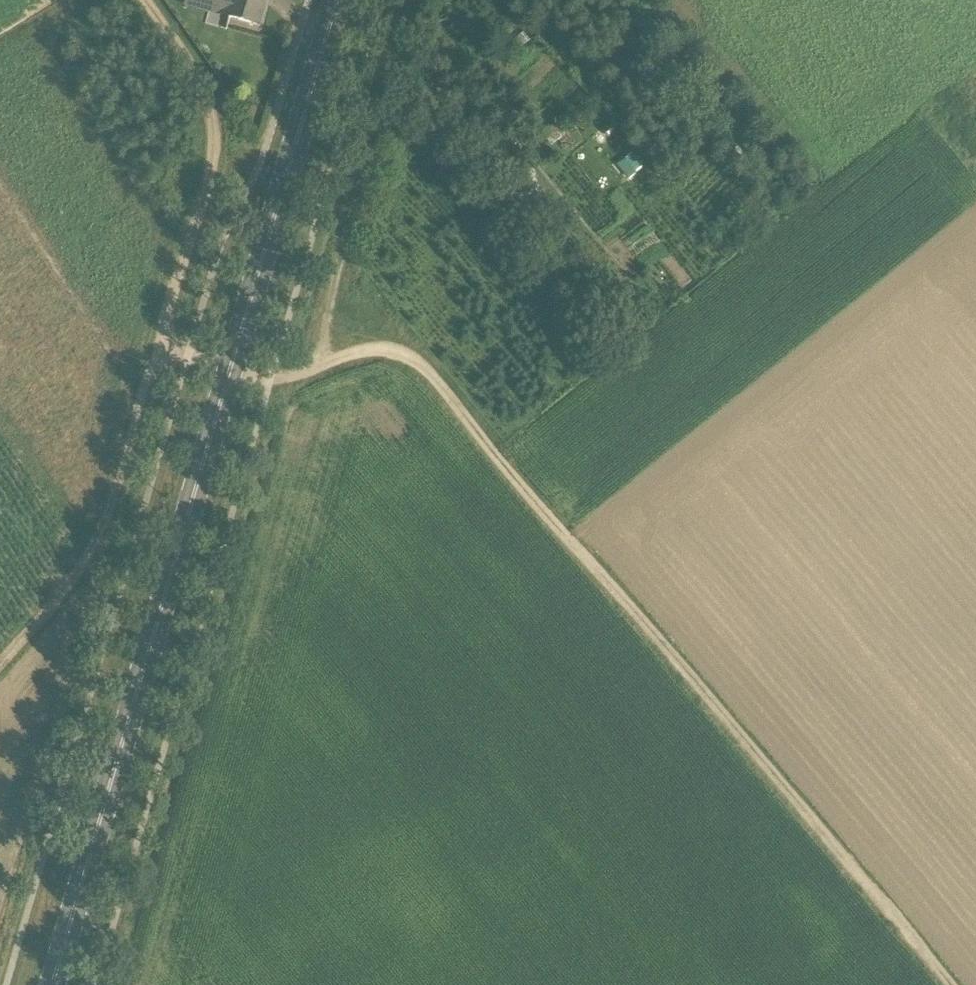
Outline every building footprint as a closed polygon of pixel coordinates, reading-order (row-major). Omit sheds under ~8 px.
[(183,4),(260,26),(268,0),(184,0),(183,4)]
